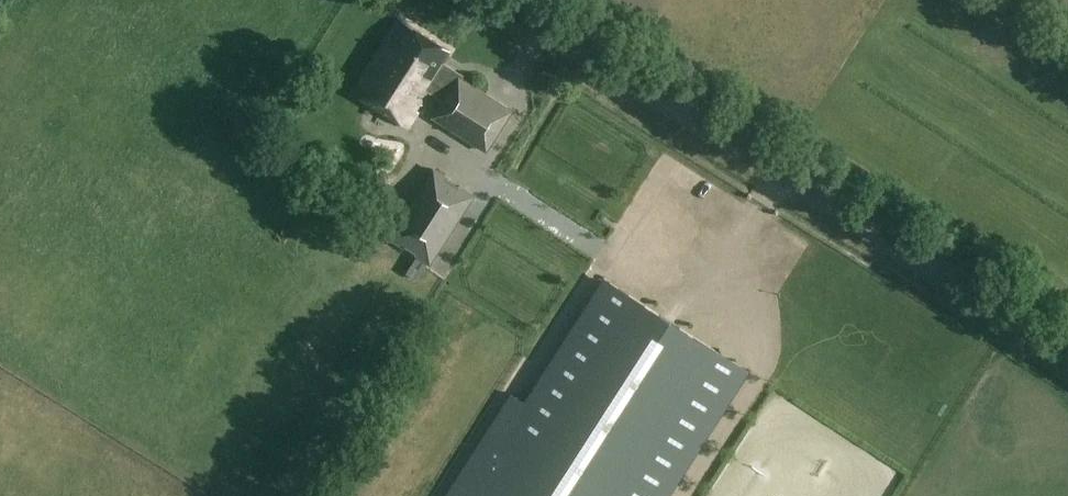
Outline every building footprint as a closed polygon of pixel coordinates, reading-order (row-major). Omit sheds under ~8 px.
[(450,50),(403,19),(356,93),(408,126),(431,92),(444,100),(434,117),(487,151),(512,111),(441,65),(450,50)] [(446,179),(431,169),(388,238),(417,255),(406,273),(416,279),(427,262),(430,264),(473,195),(459,186),(457,189),(445,181),(446,179)] [(610,281),(507,442),(491,432),(449,495),(663,495),(745,368),(610,281)]
